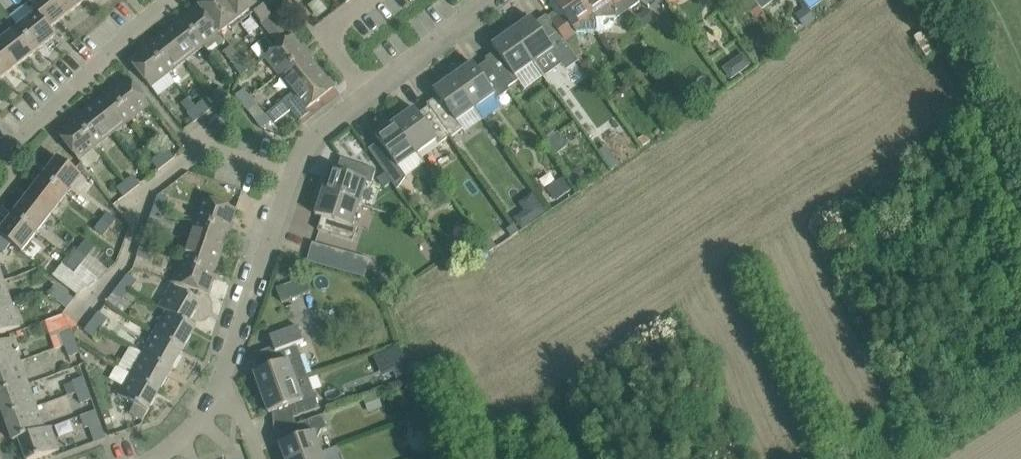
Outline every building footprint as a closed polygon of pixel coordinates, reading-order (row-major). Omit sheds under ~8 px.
[(37,13),(50,28),(69,13),(59,0),(38,0),(31,5),(37,13)] [(69,13),(86,0),(59,0),(69,13)] [(200,5),(222,33),(257,5),(253,0),(207,0),(200,5)] [(548,17),(566,42),(569,40),(577,34),(578,33),(597,32),(596,21),(582,0),(557,0),(554,2),(559,9),(555,12),(548,17)] [(596,21),(597,32),(605,32),(609,30),(613,28),(615,23),(617,19),(628,11),(622,2),(625,0),(582,0),(596,21)] [(622,2),(628,11),(638,3),(638,0),(625,0),(622,2)] [(746,7),(755,20),(765,14),(755,0),(746,7)] [(200,5),(183,19),(204,46),(222,33),(200,5)] [(794,15),(804,28),(815,19),(806,6),(794,15)] [(656,18),(648,7),(635,17),(643,28),(656,18)] [(37,13),(19,27),(37,51),(56,36),(50,28),(37,13)] [(516,20),(509,25),(535,63),(553,50),(567,69),(579,61),(547,15),(536,23),(532,18),(520,26),(516,20)] [(183,19),(165,33),(186,60),(204,46),(183,19)] [(278,20),(267,28),(280,45),(291,37),(278,20)] [(497,51),(486,58),(508,88),(519,80),(516,76),(535,63),(509,25),(501,31),(505,37),(493,45),(497,51)] [(0,42),(18,66),(37,51),(19,27),(0,42)] [(913,37),(926,58),(936,53),(923,32),(913,37)] [(165,33),(148,46),(169,74),(186,60),(165,33)] [(569,40),(566,42),(576,56),(577,58),(582,54),(577,34),(569,40)] [(280,45),(266,57),(279,75),(307,53),(293,36),(291,37),(280,45)] [(18,66),(0,42),(0,80),(18,66)] [(148,46),(130,60),(151,87),(169,74),(148,46)] [(224,52),(241,75),(248,69),(231,46),(224,52)] [(279,75),(293,92),(320,71),(307,53),(279,75)] [(744,53),(739,56),(740,65),(744,70),(752,64),(744,53)] [(458,66),(450,71),(476,108),(495,95),(498,99),(510,91),(508,88),(486,58),(486,59),(488,61),(477,68),(474,63),(462,71),(458,66)] [(320,71),(293,92),(283,100),(291,110),(301,121),(310,114),(307,110),(334,89),(320,71)] [(439,96),(428,103),(452,137),(463,129),(458,121),(476,108),(450,71),(442,76),(446,82),(435,91),(439,96)] [(129,78),(111,91),(132,119),(150,105),(129,78)] [(213,94),(220,103),(228,96),(221,87),(213,94)] [(236,95),(242,103),(251,96),(245,88),(236,95)] [(111,91),(93,105),(115,133),(132,119),(111,91)] [(242,103),(256,121),(265,114),(251,96),(242,103)] [(291,110),(283,100),(267,114),(275,123),(291,110)] [(204,101),(195,107),(203,116),(211,110),(204,101)] [(399,111),(392,116),(418,153),(436,140),(440,145),(451,137),(451,138),(452,137),(428,103),(427,104),(429,106),(419,114),(415,108),(403,117),(399,111)] [(93,105),(75,119),(97,146),(115,133),(93,105)] [(195,107),(187,113),(195,123),(203,116),(195,107)] [(265,114),(256,121),(262,129),(271,122),(265,114)] [(369,149),(398,189),(407,176),(400,167),(418,153),(392,116),(384,122),(388,128),(376,136),(380,142),(369,149)] [(97,146),(75,119),(58,132),(79,160),(97,146)] [(558,132),(547,140),(557,154),(568,146),(558,132)] [(643,136),(639,139),(644,146),(651,140),(643,136)] [(606,146),(600,151),(610,166),(617,161),(606,146)] [(168,149),(160,155),(167,164),(175,158),(168,149)] [(160,155),(152,162),(159,171),(167,164),(160,155)] [(58,157),(44,176),(67,195),(82,175),(58,157)] [(320,181),(317,190),(360,204),(367,183),(372,184),(377,170),(341,158),(337,171),(331,169),(326,183),(320,181)] [(579,166),(570,173),(578,183),(587,177),(579,166)] [(44,176),(29,195),(52,214),(67,195),(44,176)] [(133,176),(125,182),(132,191),(140,185),(133,176)] [(565,176),(549,186),(557,198),(574,187),(565,176)] [(243,190),(210,179),(204,198),(237,209),(243,190)] [(125,182),(117,189),(124,198),(132,191),(125,182)] [(360,204),(317,190),(314,199),(320,201),(316,215),(322,217),(318,230),(353,242),(358,227),(353,226),(360,204)] [(29,195),(14,215),(37,233),(52,214),(29,195)] [(159,196),(155,205),(166,209),(169,199),(159,196)] [(204,198),(197,219),(229,230),(237,209),(204,198)] [(540,201),(528,211),(535,221),(548,212),(540,201)] [(155,205),(148,226),(159,230),(166,209),(155,205)] [(107,213),(101,221),(110,228),(119,235),(130,222),(120,215),(116,220),(107,213)] [(11,244),(22,252),(37,233),(14,215),(0,232),(0,235),(2,236),(11,244)] [(197,219),(189,240),(222,252),(229,230),(197,219)] [(101,221),(95,229),(104,236),(110,228),(101,221)] [(514,224),(507,230),(512,237),(520,232),(514,224)] [(148,226),(141,248),(152,251),(159,230),(148,226)] [(0,238),(0,249),(4,253),(11,244),(2,236),(0,238)] [(457,249),(467,257),(476,245),(465,238),(457,249)] [(492,239),(484,244),(489,252),(497,247),(492,239)] [(96,247),(86,240),(71,260),(81,267),(96,247)] [(189,240),(182,262),(215,273),(222,252),(189,240)] [(370,259),(313,243),(307,262),(365,278),(370,259)] [(152,251),(141,248),(137,257),(148,261),(152,251)] [(81,267),(71,260),(65,267),(75,275),(81,267)] [(215,273),(182,262),(175,283),(208,294),(215,273)] [(129,274),(121,284),(131,290),(138,281),(129,274)] [(274,289),(280,304),(308,294),(303,279),(274,289)] [(12,304),(4,281),(0,282),(0,308),(12,304)] [(121,284),(114,293),(123,301),(131,290),(121,284)] [(51,295),(68,308),(75,299),(58,286),(51,295)] [(160,308),(167,312),(190,323),(202,302),(173,286),(160,308)] [(0,308),(0,334),(21,327),(12,304),(0,308)] [(109,319),(99,312),(92,321),(102,329),(109,319)] [(167,312),(155,333),(184,349),(197,327),(190,323),(167,312)] [(72,330),(63,315),(45,321),(52,338),(54,337),(72,330)] [(92,321),(84,331),(94,339),(102,329),(92,321)] [(270,336),(276,351),(270,354),(274,366),(255,372),(257,381),(261,393),(296,380),(308,376),(297,345),(304,342),(299,326),(270,336)] [(72,330),(54,337),(58,348),(65,345),(77,341),(72,330)] [(155,333),(143,354),(172,370),(184,349),(155,333)] [(21,362),(12,338),(0,343),(0,369),(21,362)] [(81,353),(77,341),(65,345),(69,357),(81,353)] [(386,354),(398,382),(412,375),(400,348),(386,354)] [(143,354),(131,374),(160,391),(172,370),(143,354)] [(29,384),(21,362),(0,369),(0,395),(29,384)] [(160,391),(131,374),(120,395),(135,404),(130,413),(144,421),(160,391)] [(297,381),(261,393),(266,405),(270,413),(289,406),(293,418),(320,408),(308,376),(296,380),(297,381)] [(84,377),(73,381),(78,393),(88,389),(84,377)] [(6,418),(37,407),(29,384),(0,395),(0,403),(6,418)] [(88,389),(78,393),(81,403),(92,399),(88,389)] [(362,400),(367,413),(380,407),(375,395),(362,400)] [(14,441),(20,439),(45,429),(37,407),(6,418),(14,441)] [(285,458),(303,458),(322,452),(318,440),(322,430),(327,428),(323,415),(296,425),(300,437),(281,444),(283,453),(285,458)] [(90,427),(94,438),(105,434),(100,423),(90,427)] [(20,439),(27,458),(36,458),(59,451),(51,427),(45,429),(20,439)]
